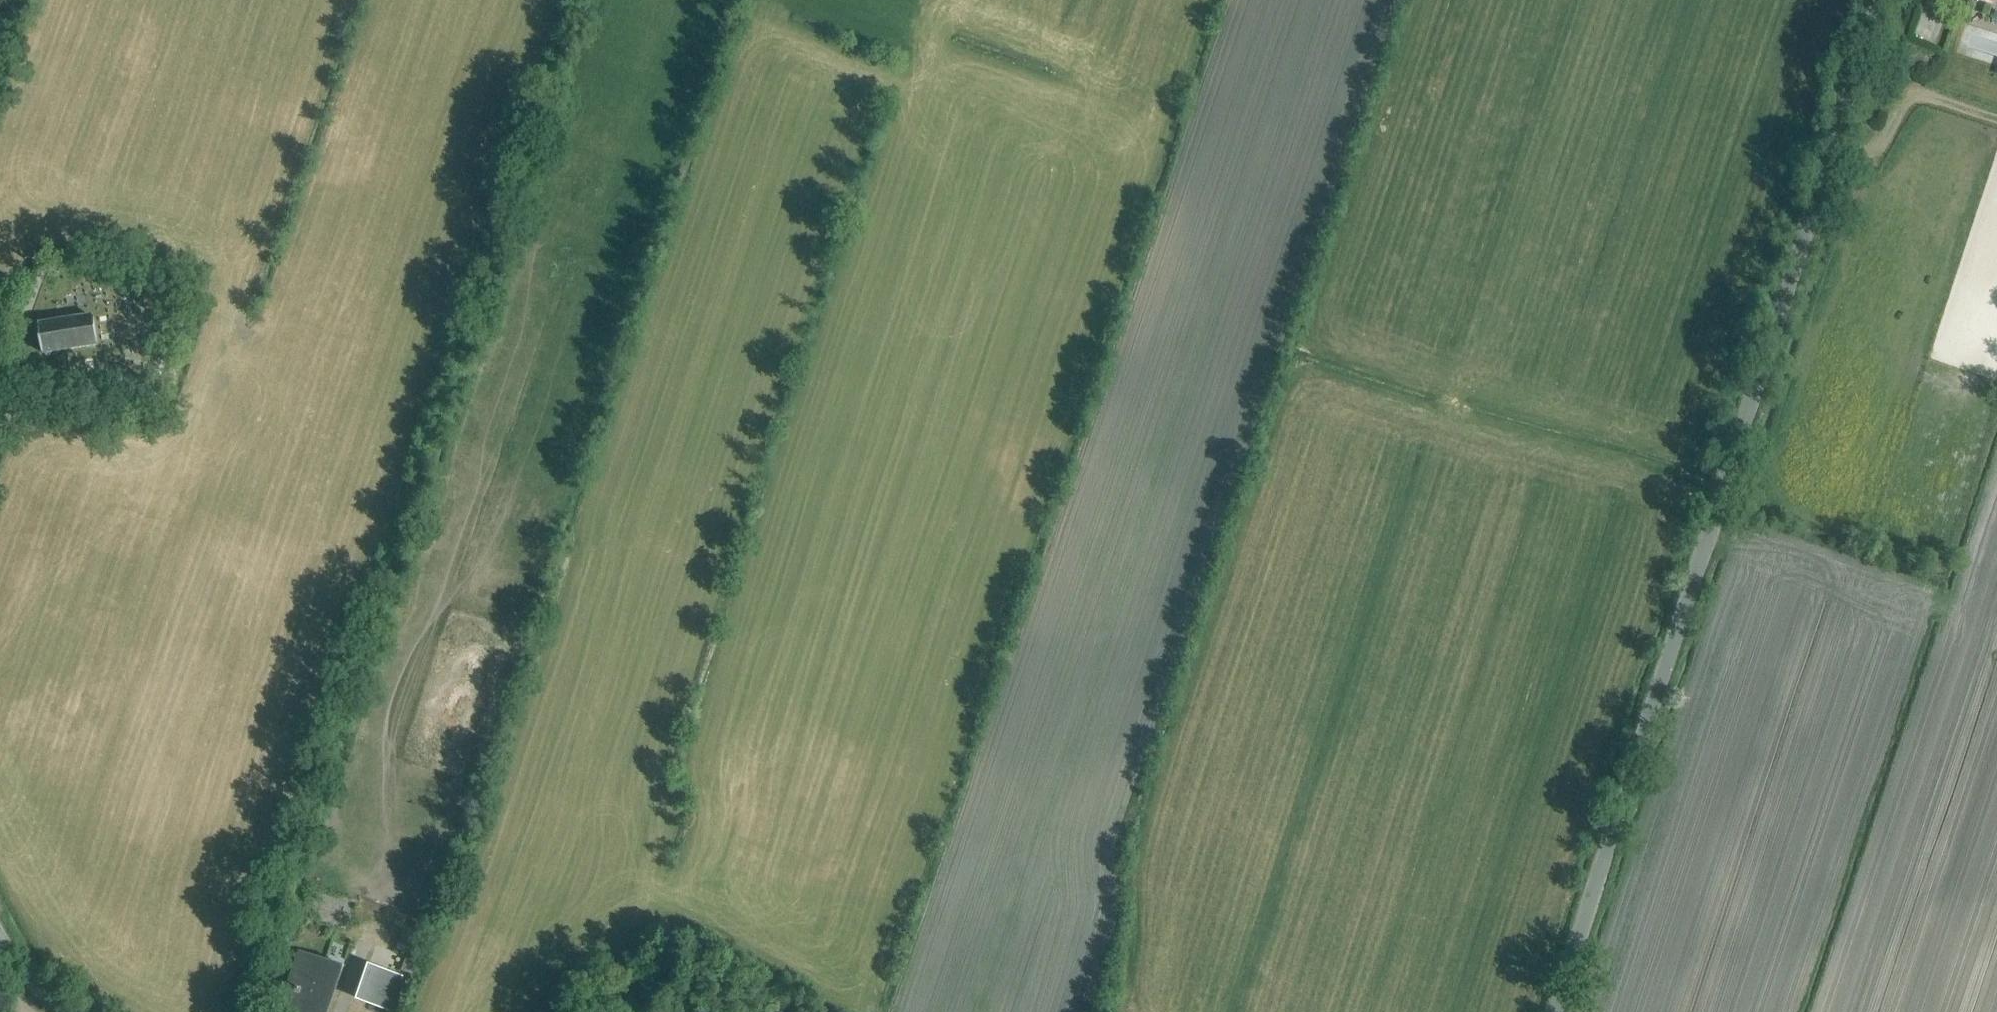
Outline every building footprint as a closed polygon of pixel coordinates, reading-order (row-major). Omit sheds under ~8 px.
[(92,315),(37,324),(40,340),(42,354),(97,345),(92,315)] [(176,339),(171,354),(174,354),(177,355),(182,340),(176,339)] [(342,970),(341,970),(339,978),(322,972),(326,962),(324,962),(323,964),(301,956),(294,978),(309,983),(305,994),(300,993),(301,991),(296,989),(295,991),(290,989),(282,1011),(328,1011),(342,970)] [(413,975),(418,960),(407,956),(402,971),(413,975)] [(400,979),(368,968),(358,999),(389,1010),(400,979)]
